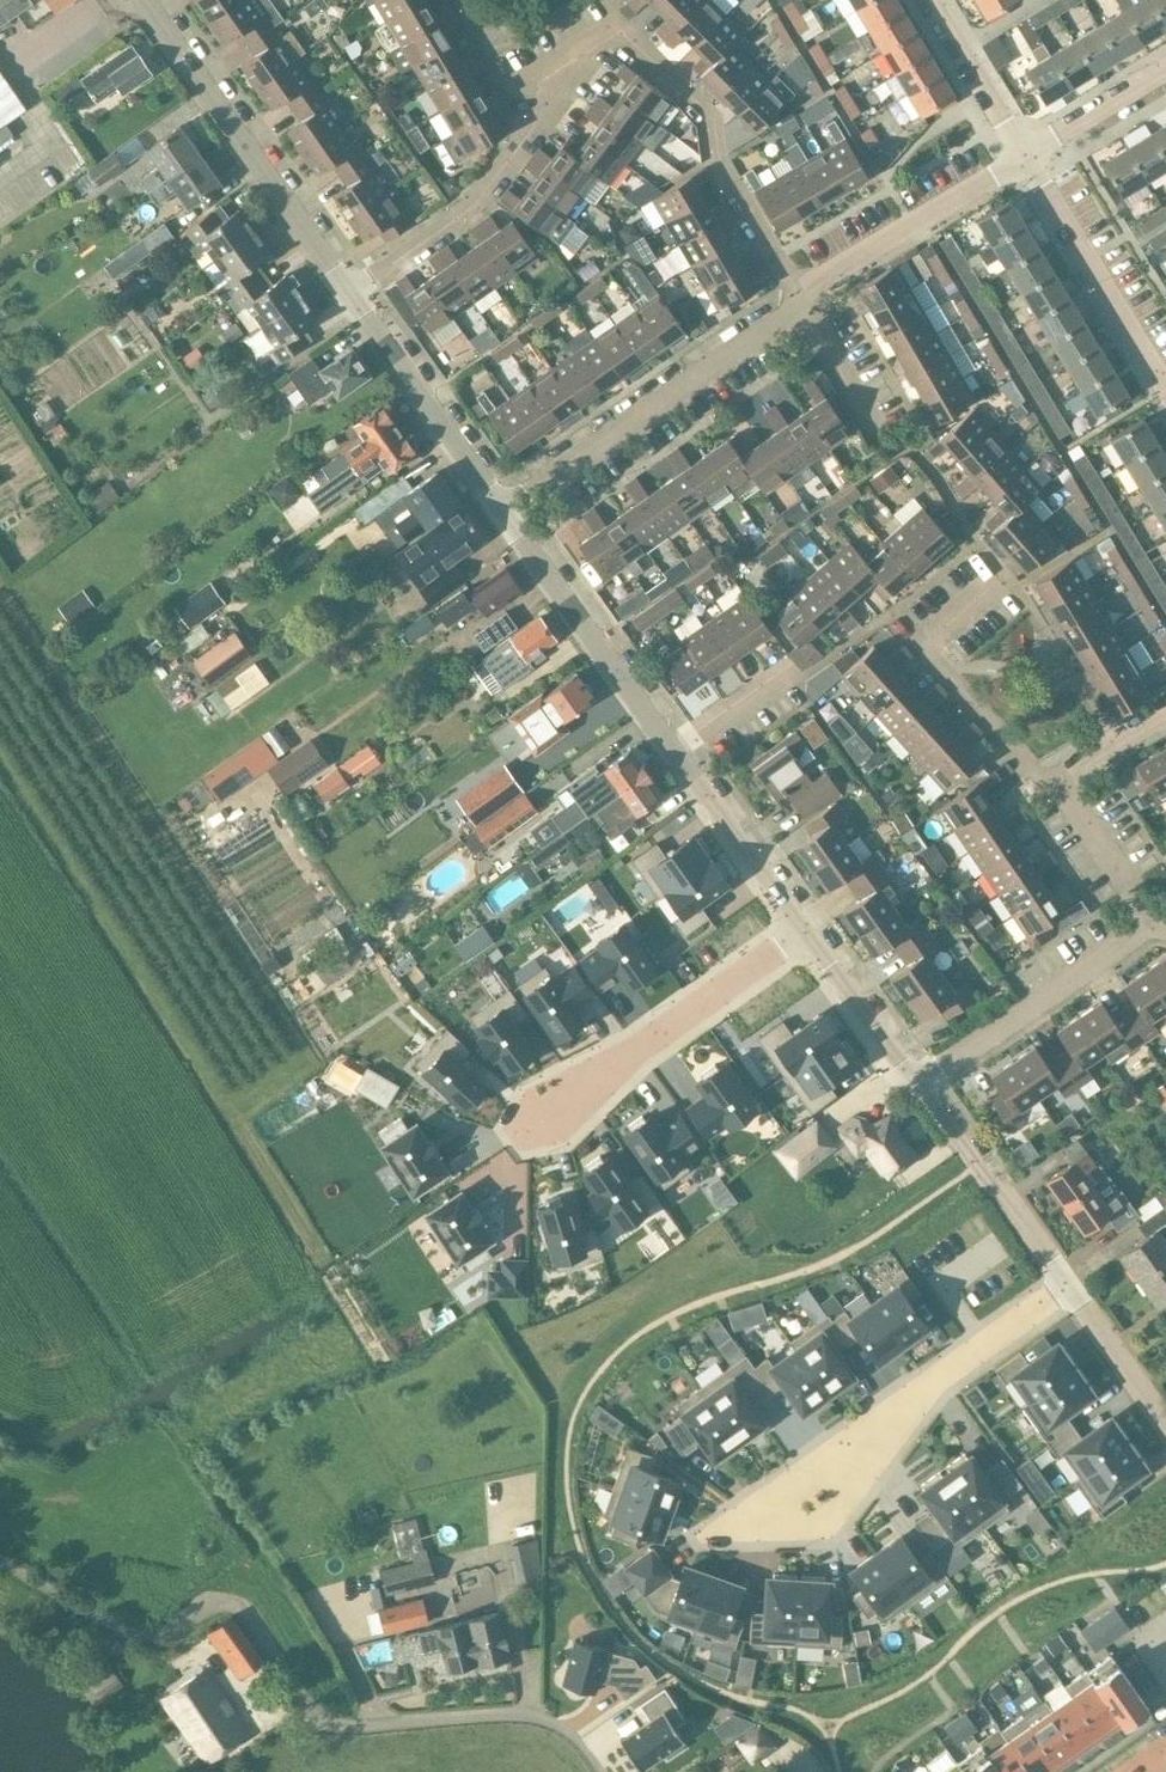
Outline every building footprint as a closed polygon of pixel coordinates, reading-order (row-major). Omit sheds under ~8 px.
[(33,3),(30,0),(0,0),(0,26),(33,3)] [(71,0),(47,0),(55,11),(71,0)] [(210,21),(240,0),(195,0),(210,21)] [(210,21),(225,42),(238,33),(246,45),(275,25),(283,19),(269,0),(240,0),(210,21)] [(424,0),(422,0),(387,22),(374,29),(388,52),(400,44),(451,14),(444,2),(430,11),(424,0)] [(422,0),(374,0),(387,22),(422,0)] [(666,0),(629,0),(627,3),(636,12),(647,1),(656,10),(666,0)] [(663,40),(703,0),(666,0),(656,10),(666,20),(655,32),(663,40)] [(663,40),(671,48),(683,37),(692,47),(724,15),(709,0),(703,0),(663,40)] [(783,6),(791,20),(801,14),(793,0),(783,6)] [(871,0),(850,0),(856,9),(871,0)] [(900,12),(893,0),(871,0),(856,9),(869,31),(900,12)] [(976,1),(990,24),(1009,12),(1006,7),(1017,0),(977,0),(976,1)] [(1049,2),(1056,13),(1078,0),(1052,0),(1049,2)] [(1123,10),(1122,11),(1142,45),(1165,30),(1148,0),(1117,0),(1123,10)] [(1165,30),(1165,0),(1148,0),(1165,30)] [(1049,2),(1025,16),(1032,27),(1056,13),(1049,2)] [(1122,11),(1097,26),(1117,59),(1142,45),(1122,11)] [(882,52),(913,33),(900,12),(869,31),(874,39),(882,52)] [(457,24),(451,14),(400,44),(413,66),(449,44),(442,32),(457,24)] [(801,14),(791,20),(799,34),(809,28),(801,14)] [(730,45),(732,47),(744,35),(724,15),(692,47),(702,57),(691,68),(700,77),(730,45)] [(1025,16),(1015,22),(1030,47),(1040,42),(1032,27),(1025,16)] [(771,22),(779,36),(787,31),(779,17),(771,22)] [(254,55),(240,65),(256,86),(291,61),(305,51),(291,31),(283,36),(275,25),(246,45),(254,55)] [(1097,26),(1073,41),(1093,74),(1117,59),(1097,26)] [(795,44),(787,31),(779,36),(787,49),(795,44)] [(869,31),(826,56),(831,64),(874,39),(869,31)] [(346,46),(351,43),(344,32),(335,37),(342,49),(346,46)] [(895,73),(926,54),(913,33),(882,52),(895,73)] [(357,39),(351,43),(346,46),(352,57),(360,52),(361,45),(357,39)] [(1073,41),(1049,55),(1069,89),(1093,74),(1073,41)] [(1038,62),(1024,71),(1044,104),(1069,89),(1049,55),(1040,42),(1030,47),(1038,62)] [(809,49),(817,62),(826,56),(818,43),(809,49)] [(457,56),(449,44),(413,66),(427,89),(478,58),(471,47),(457,56)] [(718,95),(749,64),(732,47),(730,45),(700,77),(718,95)] [(132,46),(81,82),(96,103),(117,88),(123,96),(152,76),(132,46)] [(908,95),(939,75),(926,54),(895,73),(908,95)] [(826,56),(817,62),(825,75),(835,70),(831,64),(826,56)] [(484,68),(478,58),(427,89),(440,111),(476,89),(469,77),(484,68)] [(291,61),(256,86),(271,107),(284,98),(293,111),(321,90),(312,77),(306,81),(291,61)] [(736,113),(767,82),(749,64),(718,95),(736,113)] [(621,94),(655,121),(671,101),(623,65),(615,75),(628,84),(621,94)] [(25,108),(0,73),(0,125),(25,108)] [(939,75),(908,95),(921,117),(935,108),(938,113),(956,102),(939,75)] [(777,112),(787,102),(792,96),(773,76),(767,82),(736,113),(755,133),(757,132),(777,112)] [(814,98),(822,94),(814,80),(806,85),(814,98)] [(72,81),(51,95),(58,105),(79,91),(72,81)] [(382,96),(390,90),(386,83),(377,88),(382,96)] [(835,91),(843,104),(853,98),(844,85),(835,91)] [(483,100),(476,89),(440,111),(454,134),(505,103),(498,91),(483,100)] [(300,121),(287,130),(303,152),(338,127),(324,106),(330,102),(321,90),(293,111),(300,121)] [(598,97),(592,105),(640,142),(650,150),(666,129),(655,121),(621,94),(611,107),(598,97)] [(813,105),(820,118),(835,109),(827,96),(813,105)] [(853,98),(843,104),(851,118),(861,112),(853,98)] [(510,112),(505,103),(454,134),(468,156),(503,134),(496,121),(510,112)] [(596,126),(589,136),(624,162),(640,142),(592,105),(584,116),(596,126)] [(777,112),(757,132),(758,135),(796,115),(792,109),(787,109),(780,115),(777,112)] [(406,112),(397,118),(406,132),(415,126),(406,112)] [(822,153),(844,191),(867,178),(834,121),(826,126),(836,145),(822,153)] [(0,126),(0,144),(13,135),(4,123),(0,126)] [(1150,134),(1165,161),(1165,124),(1150,134)] [(415,126),(406,132),(420,153),(430,146),(416,126),(415,126)] [(166,178),(199,155),(179,127),(147,151),(158,166),(139,180),(148,192),(166,178)] [(338,127),(303,152),(317,173),(331,163),(339,174),(367,154),(358,142),(352,146),(338,127)] [(869,147),(879,142),(870,128),(860,133),(869,147)] [(792,132),(784,137),(790,148),(797,144),(798,143),(792,132)] [(1165,169),(1165,161),(1150,134),(1125,149),(1145,182),(1165,169)] [(595,173),(594,175),(607,184),(624,162),(589,136),(580,148),(566,138),(560,146),(595,173)] [(844,191),(822,153),(807,162),(797,144),(790,148),(789,148),(822,204),(844,191)] [(537,148),(531,156),(580,193),(590,202),(605,183),(594,175),(595,173),(560,146),(551,158),(538,149),(537,148)] [(822,204),(789,148),(780,153),(791,171),(778,179),(800,217),(822,204)] [(370,155),(377,165),(385,159),(378,149),(370,155)] [(1151,191),(1145,182),(1125,149),(1100,164),(1120,197),(1124,195),(1129,204),(1151,191)] [(98,182),(100,185),(125,167),(114,151),(89,169),(90,171),(98,182)] [(347,185),(333,195),(349,216),(385,190),(370,170),(376,166),(367,154),(339,174),(347,185)] [(220,184),(199,155),(166,178),(188,207),(220,184)] [(580,193),(531,156),(523,167),(536,177),(529,186),(564,213),(580,193)] [(666,222),(702,199),(696,189),(710,180),(703,169),(660,194),(652,199),(666,222)] [(776,231),(800,217),(778,179),(762,188),(752,170),(743,175),(776,231)] [(90,171),(74,183),(82,194),(98,182),(90,171)] [(444,183),(451,194),(462,186),(454,176),(444,183)] [(629,195),(627,199),(629,201),(633,204),(638,207),(652,199),(660,194),(649,185),(642,194),(629,195)] [(559,246),(577,223),(564,213),(529,186),(519,199),(506,189),(498,199),(559,246)] [(385,190),(349,216),(364,238),(377,229),(385,240),(413,220),(405,207),(399,211),(390,198),(396,194),(390,187),(385,190)] [(626,215),(638,207),(633,204),(629,201),(627,199),(619,210),(626,215)] [(709,212),(702,199),(666,222),(679,244),(729,212),(724,203),(709,212)] [(976,222),(992,247),(1025,227),(1010,202),(976,222)] [(216,207),(184,230),(194,244),(199,241),(212,259),(253,230),(239,209),(225,219),(216,207)] [(1137,222),(1144,234),(1165,220),(1165,216),(1161,208),(1137,222)] [(737,225),(729,212),(679,244),(691,265),(728,242),(722,233),(737,225)] [(481,222),(515,272),(537,257),(511,221),(499,231),(489,216),(481,222)] [(479,243),(468,251),(494,287),(515,272),(481,222),(469,230),(479,243)] [(164,223),(140,240),(141,241),(151,255),(175,237),(164,223)] [(620,232),(627,244),(639,236),(633,225),(620,232)] [(1006,271),(1039,251),(1025,227),(992,247),(979,255),(987,267),(999,259),(1006,271)] [(1147,241),(1153,251),(1165,244),(1165,229),(1147,241)] [(253,230),(212,259),(228,281),(223,284),(216,290),(224,302),(226,300),(232,296),(258,277),(251,267),(270,253),(253,230)] [(615,237),(608,247),(620,255),(621,254),(615,237)] [(940,244),(955,269),(966,263),(950,238),(940,244)] [(635,239),(625,246),(628,254),(632,256),(641,251),(635,239)] [(149,252),(141,241),(140,240),(122,253),(131,265),(149,252)] [(705,288),(755,256),(750,248),(736,256),(728,242),(691,265),(705,288)] [(932,274),(936,272),(943,267),(930,244),(919,251),(932,274)] [(446,246),(438,252),(473,302),(481,312),(502,297),(494,287),(468,251),(456,260),(446,246)] [(916,247),(889,263),(891,267),(895,265),(919,251),(916,247)] [(1021,296),(1054,276),(1039,251),(1006,271),(1021,296)] [(473,302),(438,252),(427,260),(437,274),(427,281),(453,317),(473,302)] [(762,268),(755,256),(705,288),(719,312),(755,290),(747,277),(762,268)] [(593,261),(578,271),(585,281),(600,270),(593,261)] [(630,263),(625,266),(637,284),(645,294),(632,303),(637,310),(662,346),(683,331),(645,278),(638,268),(630,263)] [(970,293),(980,287),(966,263),(955,269),(970,293)] [(871,309),(908,288),(895,265),(891,267),(858,287),(871,309)] [(951,280),(943,267),(936,272),(944,285),(951,280)] [(648,275),(656,287),(663,282),(654,270),(648,275)] [(117,281),(122,289),(136,279),(130,272),(117,281)] [(260,326),(301,296),(286,275),(266,289),(258,277),(232,296),(241,308),(241,310),(246,306),(260,326)] [(405,276),(395,284),(416,313),(406,321),(410,326),(420,319),(430,333),(433,332),(442,345),(463,331),(453,317),(427,281),(415,290),(405,276)] [(602,276),(589,285),(595,294),(608,285),(602,276)] [(1036,320),(1069,300),(1054,276),(1021,296),(1036,320)] [(595,294),(589,285),(576,294),(582,303),(595,294)] [(985,318),(995,312),(980,287),(970,293),(985,318)] [(908,288),(871,309),(884,332),(921,310),(908,288)] [(232,296),(226,300),(235,312),(241,308),(232,296)] [(317,318),(301,296),(260,326),(249,333),(261,350),(268,352),(270,350),(279,363),(306,344),(298,332),(317,318)] [(962,316),(972,310),(964,298),(955,303),(962,316)] [(1069,300),(1036,320),(1050,344),(1084,324),(1069,300)] [(164,313),(156,302),(139,314),(147,325),(164,313)] [(556,302),(543,311),(549,320),(562,310),(556,302)] [(921,310),(884,332),(897,354),(934,332),(949,324),(936,302),(921,310)] [(637,310),(616,325),(640,361),(662,346),(637,310)] [(980,324),(972,310),(962,316),(971,330),(980,324)] [(549,320),(543,311),(531,319),(537,328),(549,320)] [(1010,336),(995,312),(985,318),(999,342),(1010,336)] [(700,316),(687,324),(695,336),(707,328),(700,316)] [(1084,324),(1050,344),(1065,368),(1098,348),(1084,324)] [(616,325),(594,340),(619,376),(640,361),(616,325)] [(587,329),(566,344),(574,355),(599,390),(619,376),(594,340),(587,329)] [(910,376),(947,355),(934,332),(897,354),(910,376)] [(1014,366),(1024,360),(1010,336),(999,342),(1014,366)] [(504,346),(510,354),(517,349),(522,345),(516,337),(504,346)] [(990,361),(999,355),(991,342),(982,347),(990,361)] [(504,358),(510,354),(504,346),(491,355),(497,363),(504,358)] [(947,355),(910,376),(923,399),(960,378),(970,372),(975,369),(962,346),(947,355)] [(204,358),(197,348),(181,359),(189,369),(204,358)] [(1080,393),(1113,373),(1098,348),(1065,368),(1080,393)] [(517,349),(510,354),(517,365),(525,360),(517,349)] [(350,351),(320,372),(313,362),(290,379),(308,405),(332,389),(338,397),(367,376),(350,351)] [(510,354),(504,358),(512,369),(517,365),(510,354)] [(574,355),(552,370),(577,406),(599,390),(574,355)] [(1007,369),(999,355),(990,361),(998,374),(1007,369)] [(1029,390),(1039,384),(1024,360),(1014,366),(1029,390)] [(556,420),(577,406),(552,370),(531,385),(556,420)] [(970,372),(960,378),(923,399),(936,421),(944,416),(983,393),(970,372)] [(1113,373),(1080,393),(1095,418),(1128,397),(1113,373)] [(1044,415),(1054,408),(1039,384),(1029,390),(1044,415)] [(531,385),(511,399),(536,434),(556,420),(531,385)] [(812,385),(803,391),(816,409),(805,416),(830,452),(849,439),(812,385)] [(221,399),(213,389),(203,396),(211,407),(221,399)] [(512,451),(536,434),(511,399),(495,410),(483,392),(475,398),(478,402),(471,407),(479,417),(485,413),(512,451)] [(47,401),(37,407),(45,419),(55,413),(47,401)] [(1021,403),(1009,413),(1016,421),(1028,411),(1021,403)] [(37,407),(32,410),(40,422),(45,419),(37,407)] [(389,407),(382,409),(381,407),(353,427),(362,439),(323,468),(330,478),(397,429),(391,421),(394,415),(389,407)] [(1054,408),(1044,415),(1059,439),(1069,433),(1054,408)] [(957,458),(989,429),(972,409),(953,426),(935,441),(923,452),(929,460),(946,445),(957,458)] [(774,410),(763,418),(768,427),(780,419),(774,410)] [(45,419),(40,422),(46,431),(55,425),(54,422),(59,419),(55,413),(45,419)] [(787,429),(783,431),(808,466),(830,452),(805,416),(787,429)] [(936,421),(927,426),(935,441),(953,426),(944,416),(936,421)] [(1143,418),(1110,439),(1125,463),(1159,443),(1143,418)] [(780,419),(768,427),(775,437),(783,431),(787,429),(780,419)] [(55,425),(46,431),(54,443),(66,435),(59,423),(55,425)] [(414,453),(413,451),(416,445),(411,437),(404,439),(397,429),(383,439),(330,478),(319,486),(315,489),(308,494),(322,514),(329,508),(368,480),(367,478),(383,467),(387,472),(414,453)] [(970,490),(978,483),(974,478),(1007,449),(989,429),(957,458),(969,471),(960,479),(970,490)] [(775,437),(762,446),(787,481),(793,491),(815,476),(808,466),(783,431),(775,437)] [(734,438),(729,442),(741,460),(753,477),(760,487),(766,495),(787,481),(762,446),(747,456),(740,446),(744,442),(739,434),(734,438)] [(729,442),(706,457),(731,492),(733,491),(740,501),(757,489),(760,487),(753,477),(741,460),(729,442)] [(1140,488),(1165,472),(1165,455),(1159,443),(1125,463),(1140,488)] [(1023,468),(1007,449),(974,478),(978,483),(990,497),(1023,468)] [(676,451),(664,459),(670,468),(682,460),(676,451)] [(688,469),(685,471),(710,507),(731,492),(706,457),(688,469)] [(1073,464),(1089,489),(1099,482),(1084,458),(1073,464)] [(682,460),(670,468),(677,477),(685,471),(688,469),(682,460)] [(879,492),(900,478),(891,465),(870,480),(879,492)] [(323,468),(312,476),(319,486),(330,478),(323,468)] [(1023,468),(990,497),(1001,509),(985,523),(992,531),(1025,503),(1041,488),(1023,468)] [(1109,468),(1098,474),(1100,478),(1111,472),(1109,468)] [(677,477),(664,485),(689,521),(710,507),(685,471),(677,477)] [(1155,512),(1165,505),(1165,472),(1140,488),(1155,512)] [(402,475),(393,483),(352,513),(362,526),(403,496),(410,506),(415,512),(385,534),(396,549),(408,540),(458,504),(446,487),(444,489),(434,474),(413,490),(402,475)] [(1072,495),(1080,490),(1073,477),(1064,483),(1072,495)] [(952,486),(962,497),(970,490),(960,479),(952,486)] [(633,480),(622,488),(628,497),(639,489),(633,480)] [(120,497),(108,481),(87,497),(99,513),(120,497)] [(1104,513),(1114,507),(1099,482),(1089,489),(1104,513)] [(646,498),(642,500),(667,536),(674,531),(689,521),(664,485),(646,498)] [(856,486),(843,495),(849,503),(861,494),(856,486)] [(639,489),(628,497),(634,506),(642,500),(646,498),(639,489)] [(1089,504),(1080,490),(1072,495),(1080,509),(1089,504)] [(843,495),(830,504),(836,512),(849,503),(843,495)] [(792,504),(801,516),(809,511),(800,498),(792,504)] [(634,506),(621,515),(646,550),(667,536),(642,500),(634,506)] [(992,531),(1009,550),(1041,521),(1025,503),(992,531)] [(1165,530),(1165,505),(1155,512),(1165,530)] [(1114,507),(1104,513),(1118,537),(1129,531),(1114,507)] [(922,508),(902,525),(930,557),(949,540),(945,533),(952,527),(957,523),(949,509),(942,515),(935,522),(922,508)] [(447,564),(482,539),(461,509),(439,525),(441,528),(426,539),(424,536),(396,556),(419,589),(450,567),(447,564)] [(591,509),(579,517),(585,526),(597,518),(591,509)] [(603,527),(600,529),(625,565),(626,564),(634,575),(642,570),(634,558),(646,550),(621,515),(603,527)] [(801,524),(807,532),(816,525),(810,517),(801,524)] [(597,518),(585,526),(591,535),(600,529),(603,527),(597,518)] [(765,521),(758,526),(767,540),(775,535),(788,525),(783,518),(770,527),(765,521)] [(1009,550),(1026,570),(1041,557),(1048,551),(1059,541),(1041,521),(1009,550)] [(910,574),(930,557),(902,525),(882,542),(910,574)] [(746,533),(756,548),(765,541),(755,527),(746,533)] [(591,535),(575,546),(599,582),(625,565),(600,529),(591,535)] [(800,549),(809,541),(799,530),(790,538),(800,549)] [(1133,561),(1143,555),(1129,531),(1118,537),(1133,561)] [(780,541),(759,556),(768,568),(789,554),(780,541)] [(882,542),(864,558),(863,559),(891,592),(910,574),(882,542)] [(883,598),(891,592),(863,559),(848,543),(828,560),(856,593),(869,582),(883,598)] [(726,546),(715,546),(716,554),(726,553),(726,546)] [(1114,564),(1123,559),(1115,546),(1106,551),(1114,564)] [(1045,564),(1053,559),(1048,551),(1041,557),(1045,564)] [(1143,555),(1133,561),(1148,585),(1158,579),(1143,555)] [(671,585),(691,571),(683,559),(662,573),(666,578),(669,583),(671,585)] [(1049,605),(1086,582),(1072,559),(1035,582),(1049,605)] [(1136,580),(1123,559),(1114,564),(1127,586),(1136,580)] [(843,604),(856,593),(828,560),(809,577),(837,609),(843,604)] [(731,562),(728,568),(732,573),(738,572),(741,567),(736,561),(731,562)] [(697,573),(702,581),(716,571),(710,563),(697,573)] [(430,605),(461,583),(450,567),(419,589),(419,590),(430,605)] [(485,615),(519,591),(504,569),(470,593),(466,589),(436,611),(447,626),(477,604),(485,615)] [(690,589),(702,581),(697,573),(685,581),(690,589)] [(809,577),(789,594),(817,626),(832,613),(837,609),(809,577)] [(666,578),(645,593),(650,600),(671,585),(669,583),(666,578)] [(1165,607),(1165,591),(1158,579),(1148,585),(1163,609),(1165,607)] [(1150,602),(1136,580),(1127,586),(1141,608),(1150,602)] [(225,603),(210,582),(175,606),(191,628),(225,603)] [(1086,582),(1049,605),(1062,626),(1099,603),(1086,582)] [(738,584),(716,600),(723,610),(748,646),(770,630),(755,608),(745,595),(738,584)] [(650,600),(645,593),(642,589),(614,608),(622,620),(629,615),(650,600)] [(59,607),(70,623),(93,606),(82,590),(59,607)] [(762,601),(755,608),(770,630),(780,622),(799,643),(787,654),(801,670),(821,653),(806,636),(817,626),(789,594),(770,610),(762,601)] [(656,602),(664,613),(672,608),(664,596),(656,602)] [(641,630),(664,613),(656,602),(632,618),(641,630)] [(1158,616),(1150,602),(1141,608),(1149,622),(1158,616)] [(1076,649),(1112,626),(1099,603),(1062,626),(1076,649)] [(837,609),(832,613),(840,622),(851,613),(843,604),(837,609)] [(727,660),(748,646),(723,610),(702,625),(727,660)] [(472,636),(484,652),(517,628),(506,613),(472,636)] [(840,622),(847,630),(858,621),(851,613),(840,622)] [(404,632),(411,642),(434,626),(426,615),(404,632)] [(695,615),(674,630),(681,640),(706,675),(727,660),(702,625),(695,615)] [(540,618),(490,654),(483,659),(504,689),(534,668),(529,660),(556,641),(540,618)] [(1112,626),(1076,649),(1089,670),(1126,647),(1112,626)] [(251,654),(234,631),(193,661),(210,684),(251,654)] [(685,690),(706,675),(681,640),(669,648),(666,644),(657,650),(660,655),(685,690)] [(911,656),(901,645),(893,653),(903,663),(911,656)] [(890,665),(885,659),(873,646),(861,657),(843,673),(841,675),(858,694),(890,665)] [(853,647),(833,661),(843,673),(861,657),(853,647)] [(1103,693),(1139,670),(1126,647),(1089,670),(1103,693)] [(893,653),(885,659),(890,665),(895,670),(903,663),(893,653)] [(269,682),(255,662),(207,697),(221,716),(269,682)] [(890,665),(858,694),(875,713),(908,684),(895,670),(890,665)] [(1153,693),(1139,670),(1103,693),(1116,715),(1153,693)] [(541,695),(508,718),(535,755),(567,732),(561,723),(593,700),(575,675),(543,698),(541,695)] [(806,692),(814,703),(822,696),(807,680),(806,692)] [(925,704),(921,698),(908,684),(875,713),(893,733),(925,704)] [(946,694),(937,684),(928,692),(937,702),(946,694)] [(928,692),(921,698),(925,704),(929,709),(937,702),(928,692)] [(925,704),(893,733),(910,751),(942,723),(929,709),(925,704)] [(594,710),(565,726),(575,745),(604,729),(594,710)] [(814,745),(827,736),(814,718),(801,727),(814,745)] [(981,732),(971,722),(962,730),(972,740),(981,732)] [(959,741),(955,737),(942,723),(910,751),(927,770),(959,741)] [(276,726),(263,734),(277,756),(290,747),(276,726)] [(767,757),(752,768),(774,799),(783,793),(784,795),(786,793),(804,817),(840,792),(826,773),(812,782),(792,754),(806,744),(796,730),(764,753),(767,757)] [(962,730),(955,737),(959,741),(964,747),(972,740),(962,730)] [(858,764),(872,751),(854,732),(842,743),(858,764)] [(260,735),(203,775),(219,798),(276,758),(260,735)] [(959,741),(927,770),(945,790),(977,761),(964,747),(959,741)] [(270,770),(285,791),(325,763),(310,742),(270,770)] [(374,749),(370,748),(369,746),(337,768),(345,780),(361,770),(363,774),(380,762),(378,759),(379,755),(374,749)] [(1158,751),(1165,764),(1165,746),(1158,751)] [(564,807),(530,830),(543,847),(563,834),(586,816),(593,811),(607,801),(646,773),(630,751),(609,766),(604,760),(555,794),(564,807)] [(1165,797),(1165,764),(1158,751),(1136,765),(1140,771),(1132,777),(1140,789),(1148,784),(1158,801),(1165,797)] [(870,754),(860,763),(867,770),(877,761),(870,754)] [(474,823),(522,789),(504,764),(456,799),(474,823)] [(953,829),(989,804),(981,791),(999,779),(993,770),(939,807),(953,829)] [(607,801),(593,811),(605,829),(615,822),(622,832),(635,822),(631,817),(662,795),(646,773),(607,801)] [(889,802),(897,795),(890,787),(882,794),(889,802)] [(488,848),(536,813),(523,796),(476,831),(487,847),(488,848)] [(817,831),(796,846),(811,867),(846,842),(833,824),(845,815),(835,801),(809,820),(817,831)] [(1004,826),(1001,821),(989,804),(953,829),(968,850),(1004,826)] [(1027,820),(1019,809),(1010,815),(1017,826),(1027,820)] [(892,819),(900,831),(911,824),(903,812),(892,819)] [(1010,815),(1001,821),(1004,826),(1009,832),(1017,826),(1010,815)] [(586,816),(563,834),(569,842),(570,844),(594,827),(586,816)] [(1004,826),(968,850),(983,871),(1019,847),(1009,832),(1004,826)] [(476,831),(462,841),(474,857),(487,847),(476,831)] [(846,842),(811,867),(827,889),(848,875),(855,885),(881,866),(879,863),(872,853),(858,833),(846,842)] [(543,847),(528,858),(536,870),(551,860),(549,857),(569,842),(563,834),(543,847)] [(656,842),(631,861),(659,899),(667,892),(710,860),(707,855),(711,852),(701,837),(696,840),(693,836),(666,855),(656,842)] [(933,843),(927,846),(924,849),(922,850),(937,872),(945,866),(947,865),(933,843)] [(1034,868),(1030,863),(1019,847),(983,871),(997,893),(1034,868)] [(885,859),(878,849),(872,853),(879,863),(885,859)] [(1056,862),(1048,850),(1039,857),(1047,869),(1056,862)] [(1039,857),(1030,863),(1034,868),(1038,875),(1047,869),(1039,857)] [(710,860),(667,892),(683,914),(673,921),(684,935),(709,917),(700,904),(728,884),(724,879),(728,876),(717,862),(714,864),(710,859),(710,860)] [(864,897),(843,912),(858,933),(894,908),(902,902),(903,901),(889,880),(891,879),(881,866),(855,885),(864,897)] [(958,888),(959,888),(945,866),(937,872),(951,893),(958,888)] [(1034,868),(997,893),(1012,915),(1049,890),(1038,875),(1034,868)] [(964,895),(959,888),(958,888),(951,893),(956,901),(964,895)] [(1064,913),(1049,890),(1012,915),(1027,937),(1026,938),(1033,949),(1057,933),(1050,923),(1064,913)] [(894,908),(858,933),(874,955),(895,940),(902,950),(928,932),(918,918),(907,926),(894,908)] [(994,928),(980,909),(968,917),(982,937),(994,928)] [(599,947),(579,960),(600,987),(619,975),(628,987),(654,968),(623,923),(596,942),(599,947)] [(466,964),(495,942),(483,925),(454,947),(466,964)] [(910,962),(890,977),(905,998),(940,973),(927,954),(938,946),(928,932),(902,950),(910,962)] [(961,940),(952,947),(960,957),(969,951),(961,940)] [(269,974),(281,965),(274,954),(262,963),(269,974)] [(1144,971),(1165,1003),(1165,957),(1165,956),(1144,971)] [(993,983),(1002,977),(993,965),(985,971),(993,983)] [(545,966),(518,985),(557,1038),(583,1020),(573,1006),(578,1002),(579,1004),(593,994),(573,966),(554,979),(545,966)] [(1123,986),(1137,1007),(1126,1015),(1144,1042),(1158,1032),(1159,1031),(1158,1029),(1165,1024),(1165,1003),(1144,971),(1123,986)] [(940,973),(905,998),(921,1020),(942,1005),(950,1016),(975,998),(965,984),(954,992),(940,973)] [(508,989),(469,1017),(481,1034),(477,1037),(492,1057),(495,1054),(506,1070),(533,1051),(513,1023),(526,1014),(508,989)] [(1101,1001),(1079,1017),(1104,1053),(1112,1064),(1130,1051),(1144,1042),(1126,1015),(1115,1022),(1101,1001)] [(783,1021),(757,1039),(785,1077),(785,1076),(784,1075),(837,1038),(835,1033),(838,1031),(828,1016),(824,1019),(820,1013),(792,1034),(783,1021)] [(1079,1017),(1056,1032),(1070,1053),(1060,1061),(1078,1087),(1092,1077),(1084,1066),(1104,1053),(1079,1017)] [(446,1029),(413,1064),(434,1083),(431,1087),(444,1099),(447,1096),(462,1108),(484,1085),(458,1061),(468,1050),(446,1029)] [(837,1038),(784,1075),(785,1076),(811,1113),(836,1095),(827,1082),(854,1062),(851,1058),(856,1055),(845,1040),(840,1043),(838,1039),(837,1038)] [(1033,1047),(1011,1062),(1036,1098),(1055,1086),(1063,1098),(1078,1087),(1060,1061),(1048,1069),(1033,1047)] [(1011,1062),(990,1077),(1004,1098),(993,1106),(1011,1132),(1026,1122),(1018,1111),(1036,1098),(1011,1062)] [(705,1096),(687,1109),(706,1138),(725,1124),(728,1128),(755,1109),(723,1065),(697,1083),(705,1096)] [(366,1069),(355,1088),(385,1105),(395,1087),(366,1069)] [(1154,1089),(1165,1105),(1165,1080),(1154,1089)] [(631,1130),(625,1134),(663,1188),(690,1169),(680,1156),(699,1142),(679,1114),(665,1124),(666,1126),(661,1129),(651,1115),(645,1120),(642,1115),(628,1126),(631,1130)] [(888,1175),(913,1157),(896,1136),(891,1125),(891,1122),(882,1120),(881,1122),(872,1127),(863,1122),(864,1118),(855,1115),(839,1127),(843,1132),(841,1134),(856,1154),(863,1149),(880,1173),(885,1171),(888,1175)] [(400,1118),(378,1132),(385,1143),(381,1146),(411,1194),(446,1172),(414,1123),(406,1127),(400,1118)] [(818,1119),(777,1150),(798,1179),(839,1147),(818,1119)] [(1073,1161),(1046,1180),(1064,1206),(1092,1186),(1106,1176),(1108,1175),(1097,1160),(1093,1162),(1077,1139),(1064,1149),(1073,1161)] [(590,1178),(585,1182),(596,1198),(593,1200),(608,1220),(612,1217),(625,1234),(662,1205),(644,1181),(632,1190),(610,1163),(605,1167),(602,1164),(587,1174),(590,1178)] [(1064,1206),(1083,1232),(1109,1213),(1118,1226),(1130,1217),(1136,1226),(1162,1208),(1165,1205),(1165,1186),(1153,1196),(1127,1214),(1124,1210),(1131,1205),(1111,1178),(1109,1175),(1108,1175),(1106,1176),(1092,1186),(1064,1206)] [(458,1191),(424,1214),(456,1261),(460,1259),(467,1270),(489,1255),(483,1246),(491,1240),(458,1191)] [(543,1228),(539,1229),(544,1246),(549,1245),(557,1272),(603,1259),(594,1229),(579,1233),(570,1200),(539,1208),(543,1228)] [(1119,1255),(1138,1281),(1165,1262),(1165,1245),(1164,1242),(1165,1240),(1165,1228),(1165,1226),(1165,1225),(1165,1214),(1162,1208),(1136,1226),(1144,1237),(1119,1255)] [(489,1293),(489,1294),(503,1295),(526,1295),(526,1260),(503,1260),(503,1272),(490,1272),(490,1293),(489,1293)] [(1138,1281),(1155,1306),(1165,1298),(1165,1262),(1138,1281)] [(895,1288),(873,1304),(901,1344),(905,1341),(906,1342),(921,1331),(921,1330),(925,1327),(908,1303),(921,1293),(903,1269),(889,1279),(895,1288)] [(901,1344),(873,1304),(852,1320),(845,1310),(832,1320),(831,1320),(845,1340),(845,1341),(848,1345),(861,1336),(879,1360),(883,1357),(884,1358),(898,1347),(898,1346),(901,1344)] [(820,1305),(808,1314),(814,1322),(815,1321),(816,1323),(826,1315),(820,1305)] [(743,1307),(728,1311),(734,1330),(749,1325),(743,1307)] [(833,1349),(845,1341),(845,1340),(831,1320),(832,1320),(828,1314),(826,1315),(816,1323),(789,1342),(796,1351),(797,1351),(827,1393),(829,1392),(833,1397),(852,1383),(848,1378),(852,1376),(833,1349)] [(717,1346),(731,1365),(745,1356),(731,1336),(717,1346)] [(1015,1377),(1030,1399),(1031,1400),(1074,1369),(1073,1368),(1077,1364),(1064,1345),(1059,1349),(1057,1345),(1030,1365),(1020,1351),(995,1369),(1006,1384),(1015,1377)] [(827,1393),(797,1351),(796,1351),(774,1367),(768,1357),(754,1367),(753,1368),(771,1393),(784,1384),(803,1410),(806,1408),(810,1413),(829,1399),(825,1395),(827,1393)] [(758,1403),(771,1393),(753,1368),(754,1367),(746,1355),(700,1389),(739,1440),(742,1438),(745,1443),(764,1429),(761,1425),(763,1423),(750,1405),(756,1400),(758,1403)] [(1075,1371),(1074,1369),(1031,1400),(1030,1399),(1021,1405),(1048,1444),(1074,1426),(1064,1413),(1091,1394),(1089,1391),(1093,1387),(1080,1368),(1075,1371)] [(739,1440),(700,1389),(677,1406),(683,1414),(663,1428),(683,1456),(697,1446),(695,1443),(701,1439),(715,1458),(716,1456),(720,1461),(739,1447),(736,1443),(739,1440)] [(597,1421),(606,1410),(600,1405),(591,1417),(597,1421)] [(1083,1439),(1074,1426),(1048,1444),(1059,1458),(1068,1451),(1084,1473),(1084,1474),(1127,1444),(1126,1442),(1130,1439),(1117,1420),(1112,1423),(1110,1420),(1083,1439)] [(658,1432),(648,1439),(661,1448),(666,1444),(658,1432)] [(1128,1446),(1127,1444),(1084,1474),(1084,1473),(1074,1480),(1101,1518),(1127,1500),(1117,1487),(1144,1468),(1142,1465),(1147,1462),(1133,1442),(1128,1446)] [(628,1447),(613,1489),(669,1509),(670,1505),(671,1505),(678,1487),(677,1487),(679,1482),(651,1472),(656,1457),(628,1447)] [(948,1472),(946,1474),(985,1527),(1009,1509),(1002,1500),(1022,1485),(1002,1458),(988,1468),(990,1470),(984,1475),(970,1456),(967,1458),(964,1454),(945,1468),(948,1472)] [(1030,1458),(1016,1467),(1029,1484),(1042,1475),(1030,1458)] [(985,1527),(946,1474),(943,1476),(940,1471),(921,1485),(924,1490),(922,1491),(935,1510),(929,1514),(928,1512),(914,1522),(934,1549),(954,1535),(961,1545),(985,1527)] [(669,1513),(668,1512),(669,1509),(613,1489),(603,1515),(616,1520),(610,1535),(635,1544),(640,1529),(660,1535),(661,1531),(662,1531),(669,1513)] [(1037,1508),(1025,1517),(1037,1533),(1050,1524),(1037,1508)] [(376,1509),(358,1513),(360,1521),(378,1517),(376,1509)] [(917,1561),(900,1537),(895,1541),(895,1540),(879,1551),(880,1552),(877,1554),(912,1603),(948,1577),(930,1552),(917,1561)] [(517,1564),(539,1560),(535,1541),(514,1545),(517,1564)] [(635,1581),(662,1561),(652,1548),(625,1567),(635,1581)] [(413,1562),(379,1571),(385,1595),(434,1583),(426,1549),(411,1553),(413,1562)] [(912,1603),(877,1554),(874,1557),(873,1556),(858,1568),(854,1572),(866,1588),(853,1597),(868,1618),(881,1608),(889,1619),(912,1603)] [(671,1614),(695,1622),(696,1623),(712,1577),(709,1576),(709,1575),(691,1568),(691,1569),(686,1568),(681,1580),(670,1576),(671,1574),(662,1561),(635,1581),(655,1610),(671,1615),(671,1614)] [(795,1645),(799,1581),(797,1581),(797,1575),(774,1574),(773,1580),(769,1579),(768,1612),(751,1611),(750,1642),(795,1645)] [(801,1581),(799,1581),(795,1645),(841,1647),(843,1617),(827,1616),(829,1583),(825,1583),(825,1577),(802,1575),(801,1581)] [(716,1578),(712,1577),(696,1623),(695,1622),(691,1633),(734,1648),(744,1620),(729,1615),(739,1587),(734,1585),(735,1584),(716,1577),(716,1578)] [(422,1599),(378,1609),(383,1633),(428,1623),(422,1599)] [(1114,1607),(1103,1615),(1111,1625),(1122,1617),(1114,1607)] [(437,1627),(419,1631),(425,1654),(443,1649),(448,1670),(475,1663),(476,1665),(502,1659),(509,1657),(510,1657),(502,1625),(499,1612),(437,1627)] [(229,1613),(209,1627),(242,1673),(262,1658),(229,1613)] [(1103,1615),(1092,1622),(1099,1633),(1111,1625),(1103,1615)] [(1122,1617),(1111,1625),(1118,1635),(1129,1628),(1122,1617)] [(1088,1641),(1099,1633),(1092,1622),(1081,1630),(1088,1641)] [(1111,1625),(1099,1633),(1107,1643),(1118,1635),(1111,1625)] [(871,1642),(868,1629),(854,1631),(856,1645),(871,1642)] [(1095,1651),(1107,1643),(1099,1633),(1088,1641),(1095,1651)] [(1058,1634),(1045,1643),(1054,1656),(1067,1647),(1058,1634)] [(598,1680),(615,1685),(625,1699),(656,1678),(646,1663),(640,1667),(634,1658),(607,1650),(607,1649),(575,1640),(563,1684),(595,1693),(598,1680)] [(1144,1703),(1111,1655),(1087,1671),(1087,1670),(1085,1671),(1118,1718),(1122,1724),(1124,1726),(1138,1716),(1149,1709),(1144,1703)] [(1050,1665),(1044,1656),(1034,1664),(1040,1672),(1050,1665)] [(730,1668),(715,1662),(711,1674),(726,1680),(730,1668)] [(208,1763),(249,1734),(206,1668),(162,1699),(208,1763)] [(1118,1718),(1085,1671),(1065,1686),(1064,1686),(1070,1696),(1072,1695),(1098,1732),(1118,1718)] [(738,1674),(736,1684),(750,1686),(752,1677),(738,1674)] [(661,1684),(637,1701),(647,1716),(617,1736),(637,1766),(663,1749),(665,1753),(679,1744),(677,1740),(681,1737),(672,1723),(683,1716),(661,1684)] [(1009,1697),(1002,1686),(993,1692),(1001,1703),(1009,1697)] [(1098,1732),(1072,1695),(1070,1696),(1051,1709),(1050,1710),(1077,1747),(1097,1733),(1098,1732)] [(1045,1700),(1044,1701),(1023,1715),(1056,1762),(1077,1747),(1050,1710),(1051,1709),(1045,1700)] [(965,1712),(958,1717),(964,1725),(971,1720),(965,1712)] [(733,1713),(727,1717),(738,1734),(756,1722),(733,1713)] [(1023,1715),(1001,1730),(1001,1731),(1007,1740),(1008,1740),(1031,1771),(1042,1771),(1055,1763),(1056,1762),(1023,1715)] [(958,1717),(951,1722),(957,1730),(964,1725),(958,1717)] [(971,1720),(964,1725),(970,1734),(977,1729),(971,1720)] [(950,1735),(957,1730),(951,1722),(944,1727),(950,1735)] [(964,1725),(957,1730),(963,1739),(970,1734),(964,1725)] [(956,1743),(963,1739),(957,1730),(950,1735),(956,1743)] [(1008,1740),(1007,1740),(988,1754),(1000,1771),(1031,1771),(1008,1740)] [(988,1754),(982,1746),(958,1762),(958,1761),(956,1762),(963,1771),(1000,1771),(988,1754)] [(956,1762),(942,1771),(963,1771),(956,1762)] [(891,1771),(903,1771),(905,1769),(896,1763),(891,1771)]
